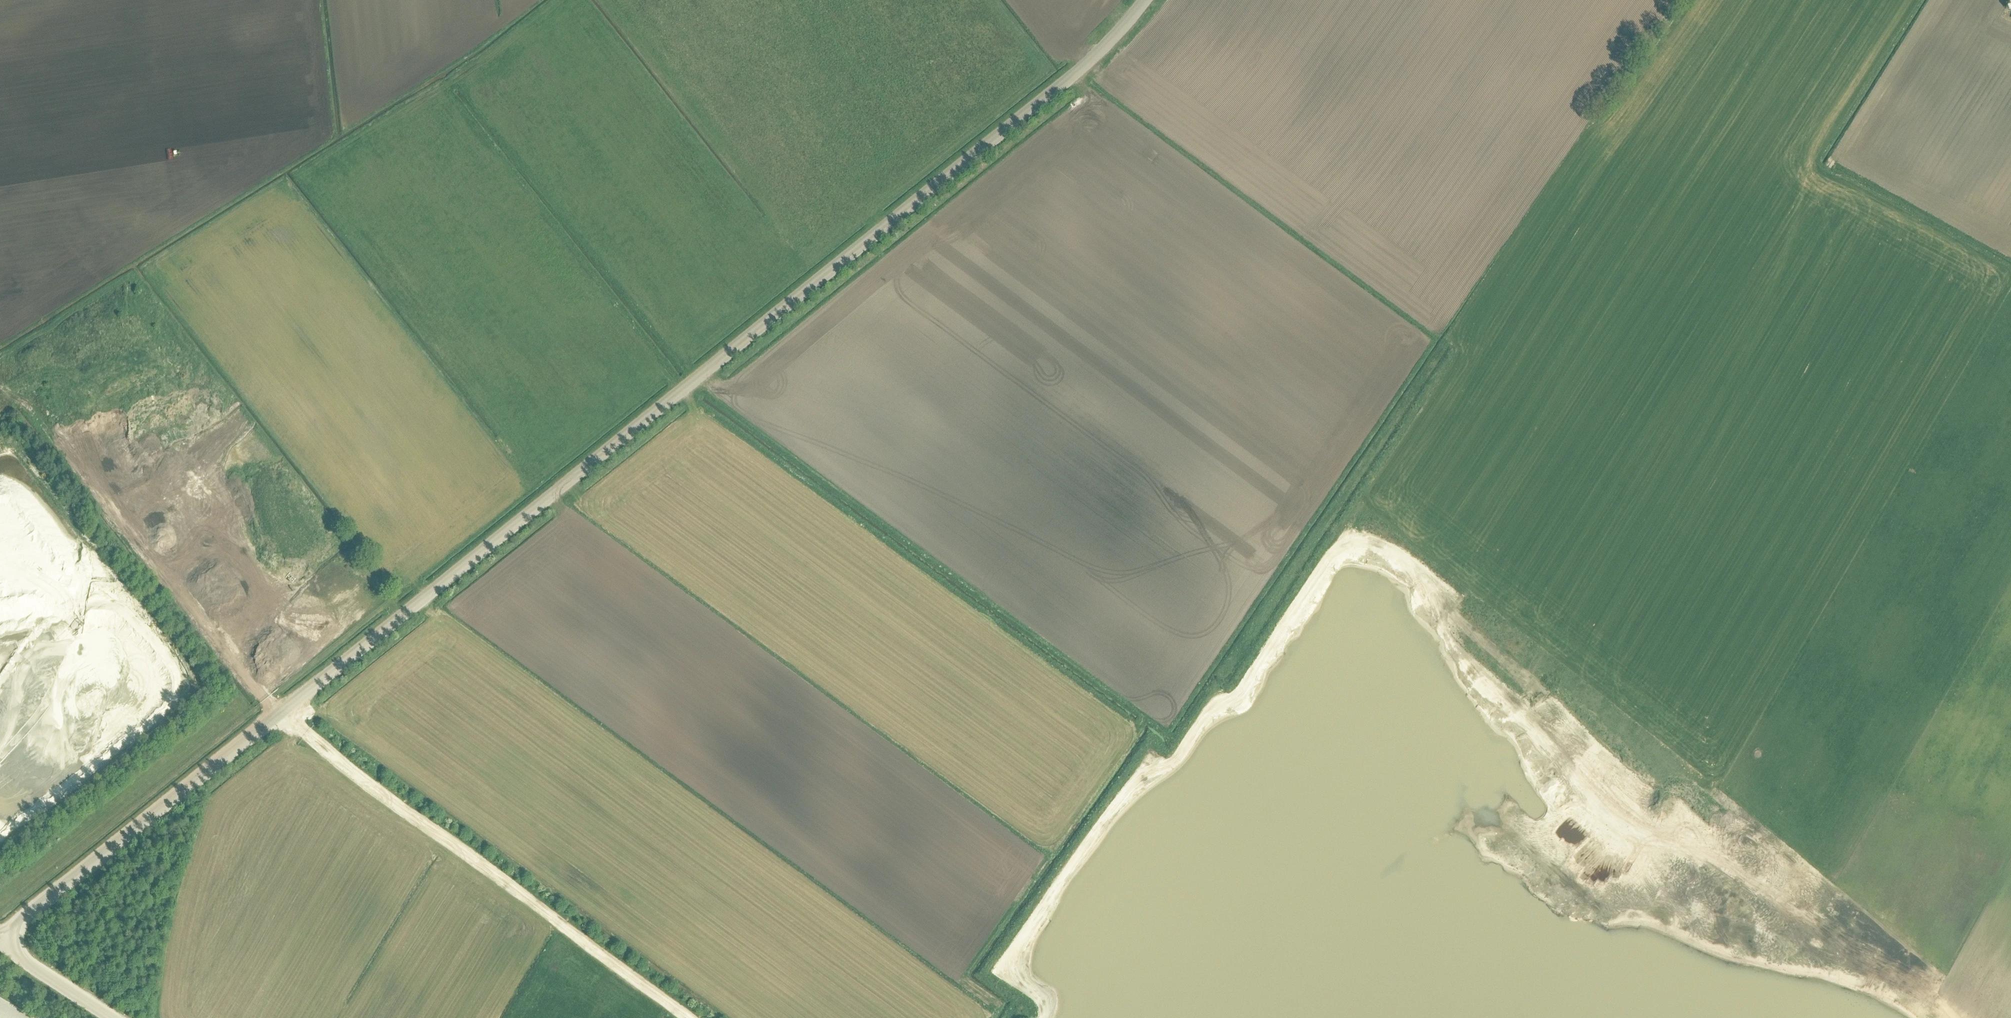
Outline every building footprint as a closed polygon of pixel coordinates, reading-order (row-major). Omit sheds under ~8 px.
[(339,587),(347,580),(343,575),(335,581),(339,587)] [(99,869),(84,880),(87,885),(103,874),(99,869)] [(65,904),(79,893),(75,889),(62,899),(65,904)] [(56,989),(59,985),(48,977),(45,981),(56,989)]
